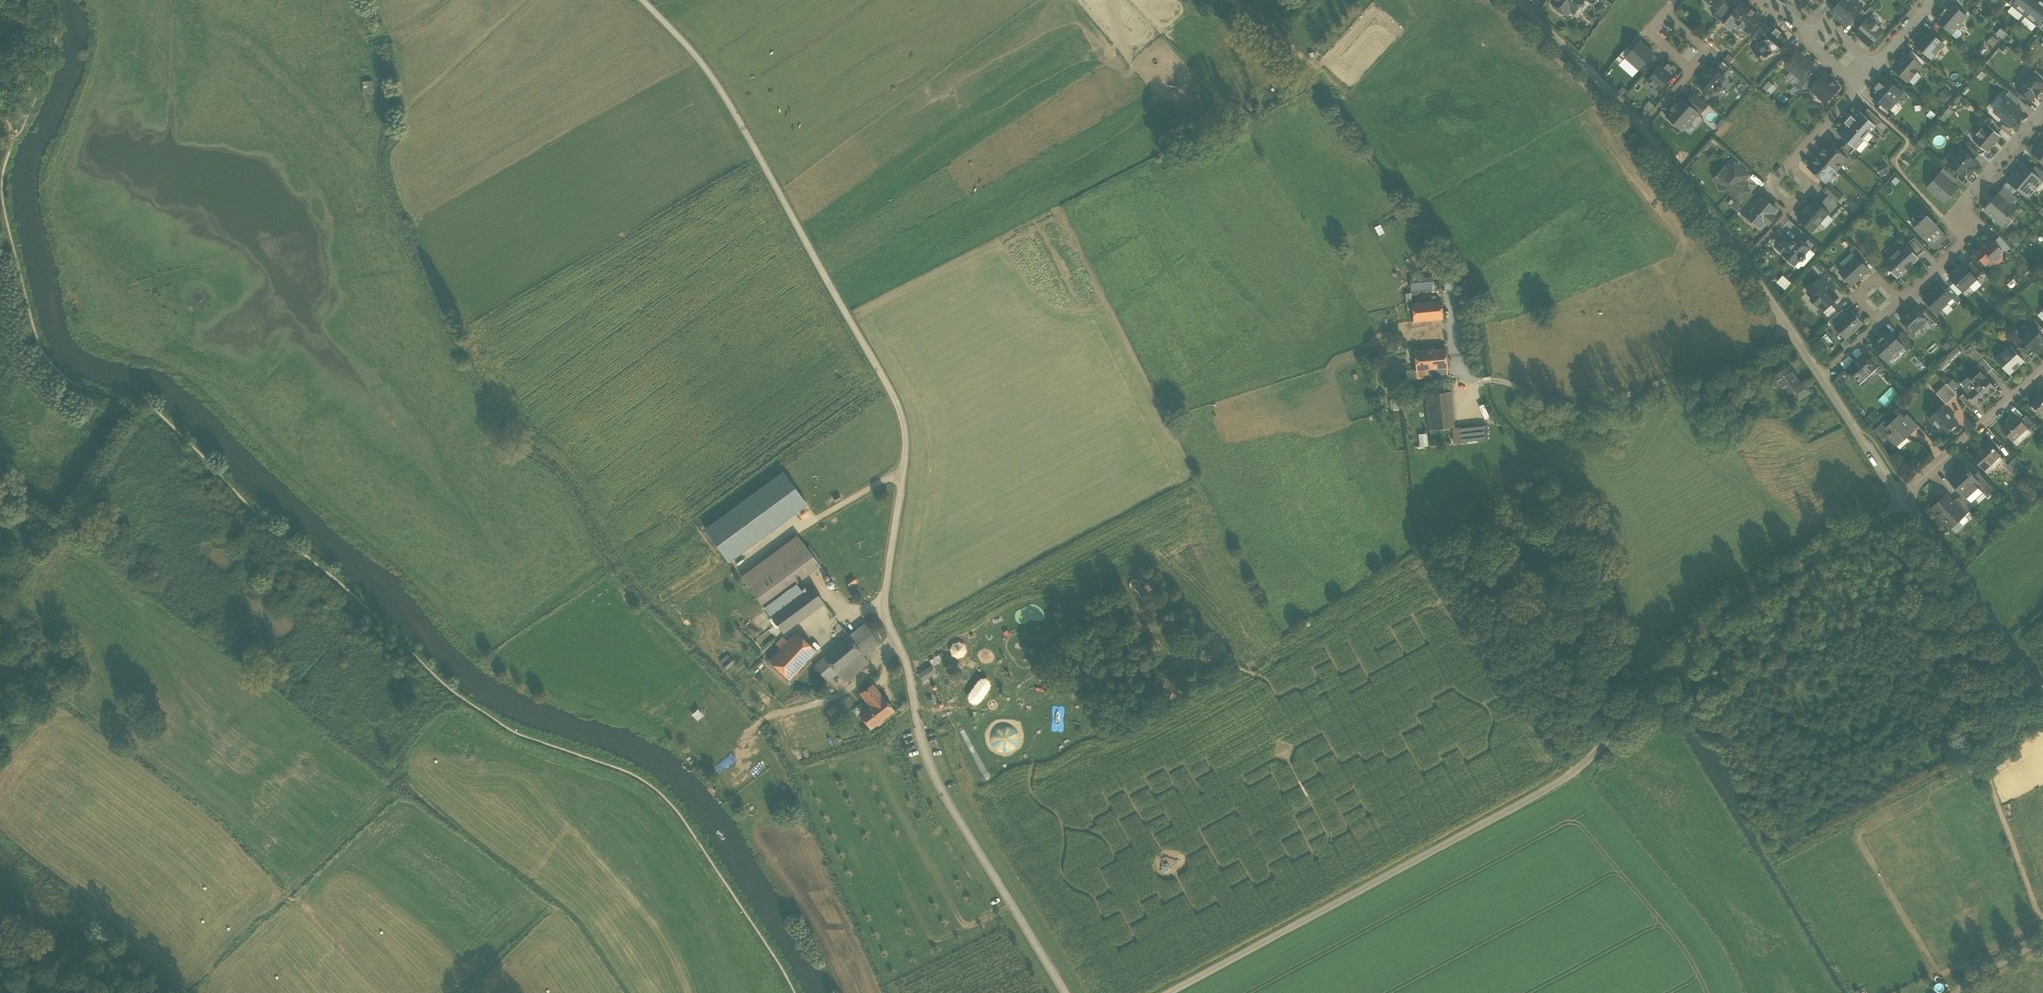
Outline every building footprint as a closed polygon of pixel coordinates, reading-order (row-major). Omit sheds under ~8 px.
[(18,14),(7,0),(3,0),(1,2),(3,4),(5,3),(9,7),(7,8),(9,9),(10,8),(14,13),(12,14),(13,15),(15,14),(16,16),(18,14)] [(1553,2),(1568,13),(1570,9),(1574,12),(1583,0),(1554,0),(1553,2)] [(1717,8),(1718,8),(1724,1),(1725,0),(1707,0),(1717,8)] [(1815,9),(1823,0),(1805,0),(1815,9)] [(1831,12),(1846,25),(1849,22),(1861,8),(1851,0),(1842,0),(1831,12)] [(1958,0),(1954,0),(1951,2),(1965,14),(1969,10),(1964,6),(1958,0)] [(2013,4),(2025,14),(2036,0),(2016,0),(2013,4)] [(2025,14),(2037,23),(2038,24),(2042,18),(2042,2),(2040,0),(2036,0),(2025,14)] [(1724,1),(1718,8),(1717,8),(1712,14),(1719,20),(1730,6),(1724,1)] [(1951,2),(1936,20),(1951,33),(1957,27),(1958,29),(1963,23),(1962,22),(1967,16),(1965,14),(1951,2)] [(1748,8),(1741,3),(1735,10),(1730,17),(1749,32),(1760,18),(1753,12),(1754,12),(1749,8),(1748,8)] [(2012,6),(2036,25),(2037,23),(2025,14),(2013,4),(2012,6)] [(1730,6),(1719,20),(1725,24),(1730,17),(1735,10),(1730,6)] [(1865,12),(1858,20),(1863,24),(1869,18),(1875,10),(1871,7),(1865,12)] [(1861,8),(1849,22),(1853,26),(1858,20),(1865,12),(1861,8)] [(22,18),(18,14),(16,16),(1,28),(1,27),(0,28),(2,29),(0,31),(0,34),(0,33),(1,35),(5,31),(5,30),(9,27),(11,29),(13,27),(11,25),(17,20),(18,21),(19,20),(22,18)] [(22,38),(25,41),(35,33),(33,30),(32,31),(22,18),(19,20),(23,24),(21,26),(23,27),(24,26),(28,30),(25,33),(27,34),(22,38)] [(1883,30),(1869,18),(1863,24),(1855,33),(1869,46),(1883,30)] [(1764,23),(1752,37),(1757,41),(1764,34),(1764,33),(1769,27),(1764,23)] [(1760,42),(1756,45),(1758,48),(1753,52),(1757,57),(1762,54),(1765,58),(1769,55),(1774,52),(1773,51),(1779,47),(1782,49),(1786,45),(1789,41),(1787,40),(1780,33),(1781,32),(1776,28),(1775,29),(1772,27),(1770,26),(1769,27),(1764,33),(1764,34),(1768,37),(1765,40),(1764,39),(1760,42)] [(1946,38),(1933,26),(1929,30),(1942,42),(1946,38)] [(1927,29),(1915,43),(1931,58),(1944,44),(1942,42),(1929,30),(1927,29)] [(1992,34),(1987,40),(1992,45),(1998,40),(1992,34)] [(1622,55),(1639,71),(1657,51),(1640,36),(1622,55)] [(1924,61),(1912,50),(1908,55),(1920,66),(1924,61)] [(1796,52),(1785,64),(1801,78),(1801,79),(1807,73),(1813,66),(1796,52)] [(1906,53),(1893,67),(1908,80),(1920,66),(1908,55),(1906,53)] [(1723,58),(1714,68),(1723,76),(1732,66),(1723,58)] [(1654,62),(1642,75),(1647,80),(1647,79),(1659,66),(1654,62)] [(1666,66),(1663,62),(1659,66),(1647,79),(1660,91),(1675,74),(1671,70),(1673,67),(1668,63),(1666,66)] [(1712,66),(1703,76),(1704,77),(1698,83),(1710,93),(1713,89),(1716,89),(1716,90),(1720,90),(1722,87),(1722,84),(1721,83),(1726,78),(1723,76),(1714,68),(1712,66)] [(2035,68),(2031,73),(2042,84),(2042,75),(2035,68)] [(1807,73),(1801,79),(1801,78),(1794,86),(1799,90),(1800,90),(1812,76),(1811,77),(1807,73)] [(1817,81),(1810,88),(1812,90),(1818,95),(1818,96),(1821,95),(1827,101),(1839,87),(1824,73),(1817,81)] [(2017,89),(2030,100),(2035,95),(2035,96),(2040,91),(2039,90),(2042,85),(2042,84),(2031,73),(2017,89)] [(1812,76),(1800,90),(1804,93),(1810,93),(1812,90),(1810,88),(1817,81),(1812,76)] [(1880,103),(1888,110),(1889,109),(1896,101),(1894,99),(1901,92),(1886,78),(1880,84),(1880,83),(1876,87),(1877,88),(1871,94),(1880,103)] [(373,79),(362,80),(362,93),(373,92),(373,79)] [(1768,80),(1763,88),(1771,94),(1776,86),(1768,80)] [(2021,100),(2009,91),(2004,97),(2005,98),(2005,97),(2016,106),(2021,100)] [(1708,104),(1695,92),(1686,102),(1698,112),(1698,113),(1699,114),(1708,105),(1708,104)] [(2005,98),(1994,111),(2011,126),(2023,112),(2016,106),(2005,97),(2005,98)] [(1682,99),(1677,105),(1676,103),(1675,104),(1671,108),(1671,109),(1672,110),(1668,115),(1667,115),(1667,116),(1683,130),(1683,129),(1698,113),(1698,112),(1686,102),(1682,99)] [(1888,110),(1880,103),(1876,108),(1889,120),(1894,114),(1889,109),(1888,110)] [(1881,120),(1867,108),(1863,114),(1876,126),(1881,120)] [(1853,116),(1851,115),(1845,122),(1846,123),(1838,133),(1847,141),(1856,149),(1864,139),(1867,142),(1873,135),(1870,132),(1876,126),(1863,114),(1858,110),(1853,116)] [(1988,117),(1984,121),(1987,124),(1989,125),(1993,121),(1988,117)] [(2002,129),(1993,121),(1989,125),(1998,133),(2002,129)] [(1987,125),(1983,129),(1982,128),(1976,134),(1977,135),(1977,134),(1978,135),(1974,140),(1974,139),(1973,140),(1987,152),(1988,152),(1987,151),(2000,136),(2001,137),(2001,136),(1998,133),(1989,125),(1987,124),(1987,125)] [(1847,141),(1842,146),(1851,154),(1856,149),(1847,141)] [(2033,153),(2042,162),(2042,141),(2033,153)] [(1837,150),(1829,142),(1828,144),(1826,144),(1823,147),(1824,149),(1819,154),(1836,170),(1843,163),(1847,158),(1837,150)] [(1979,154),(1965,142),(1960,148),(1961,149),(1961,148),(1974,159),(1979,154)] [(1842,146),(1841,145),(1837,150),(1847,158),(1843,163),(1847,166),(1855,157),(1851,154),(1842,146)] [(1961,149),(1948,163),(1963,176),(1967,172),(1967,173),(1970,173),(1973,169),(1973,166),(1972,166),(1976,161),(1974,159),(1961,148),(1961,149)] [(1826,182),(1836,170),(1819,154),(1813,161),(1811,161),(1809,163),(1809,165),(1808,166),(1826,182)] [(1735,163),(1728,171),(1725,168),(1717,176),(1721,179),(1717,183),(1717,184),(1718,184),(1720,190),(1725,188),(1740,201),(1750,191),(1744,185),(1744,180),(1748,175),(1735,163)] [(2009,181),(2025,195),(2026,194),(2029,196),(2035,189),(2032,187),(2039,179),(2039,178),(2031,171),(2023,164),(2009,181)] [(1886,166),(1878,170),(1881,175),(1889,171),(1886,166)] [(2031,171),(2039,178),(2039,179),(2042,181),(2042,180),(2042,173),(2035,166),(2031,171)] [(1944,168),(1940,172),(1953,183),(1957,179),(1944,168)] [(1940,172),(1927,187),(1945,203),(1958,187),(1953,183),(1940,172)] [(1823,190),(1836,202),(1841,196),(1828,184),(1823,190)] [(1999,194),(2011,205),(2017,198),(2004,187),(1999,194)] [(1827,194),(1818,204),(1832,216),(1841,206),(1836,202),(1827,194)] [(2002,225),(2016,209),(2011,205),(1999,194),(1985,211),(2002,225)] [(1756,203),(1746,214),(1761,227),(1766,221),(1769,223),(1774,218),(1771,215),(1777,210),(1762,196),(1756,203)] [(1751,199),(1739,212),(1744,216),(1746,214),(1756,203),(1751,199)] [(1798,217),(1812,230),(1828,213),(1818,204),(1813,200),(1798,217)] [(1943,233),(1927,215),(1914,227),(1930,245),(1943,233)] [(1943,233),(1930,245),(1934,249),(1947,237),(1943,233)] [(1798,238),(1794,242),(1794,241),(1791,241),(1790,242),(1784,237),(1776,246),(1784,253),(1783,254),(1794,264),(1799,259),(1800,260),(1803,260),(1806,257),(1806,254),(1804,253),(1809,248),(1798,238)] [(1906,245),(1918,258),(1927,251),(1915,237),(1906,245)] [(1991,238),(1975,253),(1985,264),(1991,258),(1994,259),(1995,260),(2002,260),(2002,250),(1991,238)] [(1858,250),(1854,245),(1850,249),(1854,254),(1858,250)] [(1891,258),(1885,263),(1897,277),(1907,269),(1908,270),(1913,265),(1912,264),(1918,258),(1906,245),(1900,250),(1899,249),(1890,257),(1891,258)] [(1867,258),(1858,250),(1854,254),(1857,256),(1862,262),(1867,258)] [(1857,256),(1840,272),(1851,284),(1868,269),(1862,262),(1857,256)] [(1964,265),(1976,279),(1984,272),(1971,259),(1964,265)] [(1950,276),(1963,291),(1976,279),(1964,265),(1963,264),(1960,266),(1960,265),(1955,270),(1956,270),(1950,276)] [(1777,281),(1785,288),(1791,282),(1783,274),(1777,281)] [(1838,297),(1821,279),(1807,292),(1813,298),(1812,299),(1816,304),(1818,303),(1824,309),(1831,302),(1838,297)] [(1431,281),(1410,283),(1411,290),(1432,288),(1431,281)] [(1940,284),(1923,299),(1935,312),(1941,307),(1942,309),(1948,303),(1946,302),(1952,297),(1940,284)] [(1440,300),(1411,303),(1413,321),(1442,319),(1440,300)] [(1824,309),(1821,312),(1829,321),(1839,311),(1831,302),(1824,309)] [(1915,308),(1910,312),(1909,311),(1905,315),(1906,316),(1901,320),(1912,333),(1926,320),(1920,313),(1915,308)] [(1842,309),(1829,321),(1834,326),(1847,314),(1842,309)] [(1924,309),(1920,313),(1926,320),(1932,327),(1936,323),(1924,309)] [(1847,314),(1834,326),(1838,331),(1839,332),(1839,333),(1840,334),(1840,333),(1841,334),(1846,339),(1864,323),(1851,310),(1847,314)] [(2042,328),(2033,318),(2029,321),(2031,324),(2038,332),(2042,328)] [(2031,324),(2023,331),(2025,332),(2020,336),(2034,351),(2038,347),(2040,349),(2042,346),(2042,340),(2040,337),(2041,336),(2038,332),(2031,324)] [(1889,331),(1884,336),(1885,336),(1879,342),(1878,341),(1873,346),(1886,361),(1903,346),(1895,337),(1889,331)] [(1907,342),(1899,333),(1895,337),(1903,346),(1907,342)] [(1907,342),(1903,346),(1907,350),(1911,346),(1907,342)] [(2010,345),(1995,358),(2010,374),(2024,361),(2025,361),(2015,350),(2010,345)] [(2032,359),(2020,346),(2015,350),(2025,361),(2024,361),(2026,364),(2032,359)] [(1957,347),(1946,356),(1947,357),(1950,360),(1951,361),(1961,351),(1957,347)] [(1445,348),(1413,351),(1415,370),(1447,367),(1445,348)] [(1983,358),(1974,348),(1968,354),(1978,364),(1983,358)] [(1864,354),(1846,370),(1858,383),(1875,367),(1864,354)] [(1947,357),(1938,366),(1941,369),(1950,360),(1947,357)] [(1992,368),(1983,358),(1978,364),(1987,374),(1992,368)] [(1767,362),(1756,370),(1760,376),(1771,369),(1767,362)] [(1788,366),(1774,375),(1782,386),(1779,388),(1784,396),(1787,394),(1788,396),(1791,395),(1790,392),(1793,390),(1799,399),(1810,391),(1804,382),(1801,384),(1793,372),(1792,373),(1788,366)] [(1981,371),(1970,380),(1968,377),(1961,384),(1967,390),(1964,393),(1976,406),(1996,388),(1984,375),(1981,371)] [(1954,379),(1949,384),(1953,389),(1958,385),(1954,379)] [(1451,382),(1439,383),(1440,393),(1440,394),(1449,393),(1450,393),(1452,393),(1451,382)] [(1957,394),(1946,383),(1941,388),(1952,399),(1957,394)] [(1952,399),(1941,388),(1936,392),(1946,404),(1952,399)] [(2030,403),(2040,414),(2042,412),(2042,392),(2030,403)] [(1440,393),(1425,395),(1429,428),(1453,425),(1450,393),(1449,393),(1440,394),(1440,393)] [(1976,406),(1964,393),(1959,397),(1971,410),(1976,406)] [(1943,406),(1929,418),(1944,434),(1957,422),(1943,406)] [(1918,425),(1908,414),(1903,419),(1913,430),(1918,425)] [(1899,415),(1890,423),(1886,419),(1875,430),(1883,439),(1887,435),(1894,443),(1904,434),(1906,436),(1913,430),(1903,419),(1899,415)] [(2035,424),(2026,415),(2021,420),(2027,426),(2026,427),(2029,430),(2035,424)] [(2017,416),(2002,429),(2012,440),(2026,427),(2027,426),(2021,420),(2017,416)] [(1486,424),(1472,425),(1474,440),(1487,439),(1486,424)] [(1472,425),(1458,427),(1460,442),(1474,440),(1472,425)] [(1418,433),(1419,445),(1427,445),(1427,433),(1418,433)] [(1988,441),(1972,456),(1984,469),(2000,454),(1988,441)] [(2015,457),(2005,466),(2014,476),(2024,467),(2015,457)] [(1973,475),(1963,464),(1948,478),(1951,481),(1950,481),(1957,488),(1962,493),(1964,496),(1965,495),(1971,502),(1982,492),(1976,485),(1979,482),(1973,475)] [(782,471),(704,528),(729,562),(807,504),(782,471)] [(1990,485),(1978,471),(1973,475),(1979,482),(1976,485),(1982,492),(1982,491),(1990,485)] [(1990,485),(1982,491),(1988,497),(1995,491),(1990,485)] [(1964,496),(1962,493),(1958,497),(1966,506),(1971,502),(1965,495),(1964,496)] [(1953,502),(1948,496),(1942,501),(1940,500),(1932,507),(1945,522),(1946,521),(1952,527),(1959,520),(1955,516),(1961,511),(1953,502)] [(1966,506),(1958,497),(1953,502),(1961,511),(1965,515),(1970,511),(1966,506)] [(823,602),(811,586),(803,592),(796,583),(820,565),(797,535),(741,577),(764,607),(771,601),(779,610),(771,616),(783,632),(823,602)] [(879,643),(864,623),(848,636),(849,637),(814,666),(826,682),(836,673),(843,682),(868,662),(862,655),(879,643)] [(782,637),(775,644),(780,648),(769,660),(789,679),(816,651),(796,632),(787,641),(782,637)] [(932,665),(917,671),(921,679),(935,674),(932,665)] [(977,704),(980,701),(989,688),(990,683),(989,681),(985,678),(981,678),(977,681),(969,695),(968,698),(969,701),(971,703),(974,704),(977,704)] [(872,685),(861,693),(871,706),(861,714),(870,727),(875,723),(878,723),(881,722),(881,719),(892,710),(882,697),(882,698),(872,685)]
